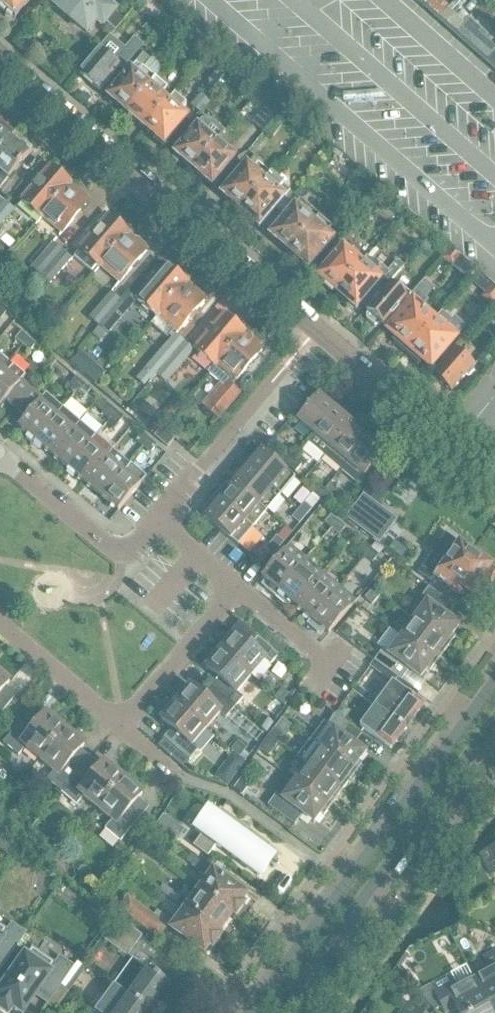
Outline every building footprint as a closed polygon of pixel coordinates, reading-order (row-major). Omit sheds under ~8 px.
[(14,18),(29,0),(0,0),(0,6),(14,18)] [(88,0),(62,0),(56,8),(71,21),(88,0)] [(100,0),(88,0),(71,21),(86,33),(95,22),(100,27),(102,25),(103,26),(105,23),(114,31),(123,21),(114,13),(115,12),(100,0)] [(422,6),(437,19),(447,9),(448,8),(439,0),(427,0),(422,6)] [(437,19),(454,33),(463,23),(453,15),(463,3),(459,0),(457,0),(448,11),(447,9),(437,19)] [(464,24),(463,23),(454,33),(484,59),(494,46),(485,39),(487,35),(468,19),(464,24)] [(99,50),(79,74),(98,91),(119,67),(123,70),(143,47),(135,40),(126,51),(110,37),(99,50)] [(494,46),(484,59),(494,69),(494,47),(494,46)] [(124,114),(154,79),(161,71),(150,62),(151,62),(143,55),(106,98),(124,114)] [(154,79),(124,114),(144,130),(167,103),(160,97),(167,90),(154,79)] [(202,113),(213,97),(216,93),(207,86),(190,108),(200,115),(202,113)] [(167,103),(144,130),(162,146),(185,119),(179,114),(186,106),(174,96),(167,103)] [(222,103),(213,97),(202,113),(209,119),(222,103)] [(263,134),(285,109),(274,99),(252,124),(263,134)] [(197,127),(173,155),(191,171),(220,138),(224,133),(212,123),(201,122),(197,127)] [(10,139),(2,132),(4,129),(0,126),(0,151),(10,139)] [(0,151),(0,189),(29,155),(20,147),(22,145),(12,136),(10,139),(0,151)] [(220,138),(191,171),(210,187),(234,159),(228,153),(232,148),(220,138)] [(238,211),(269,175),(256,164),(251,170),(245,165),(220,195),(238,211)] [(43,219),(69,187),(71,185),(50,168),(21,202),(41,220),(43,219)] [(269,175),(238,211),(258,228),(274,210),(279,214),(294,196),(269,175)] [(69,187),(43,219),(62,235),(89,203),(69,187)] [(294,196),(279,214),(284,218),(268,237),(287,253),(318,217),(294,196)] [(3,204),(0,208),(0,227),(13,212),(3,204)] [(101,268),(127,236),(129,235),(108,217),(73,258),(91,273),(96,267),(99,270),(101,268)] [(331,228),(318,217),(287,253),(307,270),(332,240),(325,234),(331,228)] [(343,237),(352,227),(346,222),(337,233),(343,237)] [(352,227),(343,237),(340,241),(348,247),(358,235),(352,230),(353,228),(352,227)] [(0,232),(0,233),(0,243),(9,251),(15,244),(0,232)] [(127,236),(101,268),(120,284),(146,253),(127,236)] [(41,278),(62,254),(52,246),(32,270),(41,278)] [(337,296),(368,260),(353,247),(348,254),(341,248),(316,278),(337,296)] [(449,250),(441,260),(452,268),(460,258),(449,250)] [(71,262),(62,254),(41,278),(51,286),(71,262)] [(368,260),(337,296),(353,310),(379,280),(382,283),(386,279),(390,282),(400,271),(393,265),(387,273),(379,266),(377,268),(368,260)] [(137,301),(136,302),(157,319),(159,318),(185,286),(187,284),(166,267),(137,301)] [(404,354),(432,322),(421,313),(424,309),(422,307),(427,302),(423,299),(431,289),(423,282),(410,297),(414,300),(386,332),(393,338),(390,342),(404,354)] [(409,296),(400,288),(397,292),(388,285),(365,312),(368,315),(365,317),(366,321),(373,328),(377,327),(379,325),(383,328),(409,296)] [(171,339),(135,381),(144,389),(149,383),(151,384),(156,378),(184,344),(175,336),(204,302),(185,286),(159,318),(175,331),(169,338),(171,339)] [(490,306),(494,300),(494,290),(491,286),(481,299),(490,306)] [(101,329),(94,337),(100,342),(107,334),(108,335),(136,301),(136,302),(137,301),(128,293),(119,303),(99,327),(101,329)] [(110,295),(90,319),(99,327),(119,303),(110,295)] [(241,334),(242,334),(243,332),(223,315),(193,350),(213,366),(213,367),(241,334)] [(442,331),(432,322),(404,354),(418,366),(421,362),(428,368),(456,336),(445,327),(442,331)] [(21,347),(27,340),(20,334),(14,341),(21,347)] [(213,367),(213,366),(206,374),(221,387),(203,409),(217,421),(240,394),(230,387),(261,350),(242,334),(241,334),(213,367)] [(27,340),(21,347),(29,353),(35,346),(27,340)] [(184,344),(156,378),(165,386),(193,352),(184,344)] [(430,376),(449,393),(464,376),(468,377),(472,372),(471,368),(473,366),(453,349),(430,376)] [(493,359),(484,351),(476,361),(485,369),(493,359)] [(8,364),(0,373),(0,408),(4,402),(15,411),(31,391),(21,383),(25,378),(8,364)] [(94,367),(85,377),(95,386),(104,375),(94,367)] [(76,393),(82,385),(75,379),(69,387),(76,393)] [(82,385),(76,393),(83,399),(90,392),(82,385)] [(31,391),(15,411),(25,419),(17,428),(34,443),(62,409),(45,395),(41,400),(31,391)] [(313,436),(334,410),(317,396),(295,422),(313,436)] [(109,421),(115,413),(108,407),(102,415),(109,421)] [(62,409),(34,443),(50,457),(79,423),(62,409)] [(334,410),(313,436),(306,444),(322,458),(351,424),(334,410)] [(115,413),(109,421),(116,427),(123,419),(115,413)] [(79,423),(50,457),(68,471),(96,438),(79,423)] [(351,424),(322,458),(339,472),(367,438),(351,424)] [(153,437),(166,448),(173,440),(160,429),(153,437)] [(98,435),(96,438),(68,471),(83,484),(111,451),(113,448),(98,435)] [(142,448),(148,441),(141,435),(135,442),(142,448)] [(367,438),(339,472),(356,486),(384,452),(367,438)] [(156,447),(148,441),(142,448),(149,455),(156,447)] [(287,467),(293,460),(276,445),(270,453),(287,467)] [(111,451),(83,484),(100,498),(128,465),(111,451)] [(260,451),(246,469),(279,497),(294,480),(260,451)] [(300,466),(293,460),(287,467),(294,473),(300,466)] [(145,480),(128,465),(100,498),(117,513),(145,480)] [(246,469),(232,485),(266,513),(279,497),(246,469)] [(376,484),(363,500),(374,508),(378,503),(386,493),(376,484)] [(222,488),(213,498),(252,530),(266,513),(232,485),(227,492),(222,488)] [(316,500),(322,492),(315,486),(309,493),(316,500)] [(329,498),(322,492),(316,500),(323,506),(329,498)] [(252,530),(213,498),(205,508),(210,512),(204,519),(237,547),(252,530)] [(363,500),(347,520),(358,529),(379,546),(399,520),(378,503),(374,508),(363,500)] [(303,505),(297,512),(304,518),(310,511),(303,505)] [(304,518),(297,512),(291,520),(298,526),(304,518)] [(331,529),(337,522),(331,516),(324,524),(331,529)] [(345,529),(337,522),(331,529),(339,536),(345,529)] [(266,572),(260,579),(268,585),(264,590),(273,597),(277,593),(305,560),(312,551),(296,537),(288,545),(266,572)] [(275,538),(269,545),(277,551),(283,544),(275,538)] [(393,543),(388,551),(400,560),(406,552),(393,543)] [(364,557),(370,549),(364,544),(357,552),(364,557)] [(277,551),(269,545),(263,552),(271,558),(277,551)] [(417,576),(431,585),(434,581),(458,598),(462,593),(478,605),(494,581),(494,572),(458,546),(441,570),(428,561),(417,576)] [(378,556),(370,549),(364,557),(372,564),(378,556)] [(277,593),(273,597),(283,605),(287,601),(294,607),(322,574),(305,560),(277,593)] [(322,574),(294,607),(310,621),(338,588),(322,574)] [(310,621),(307,625),(316,633),(320,629),(328,635),(355,602),(338,588),(310,621)] [(425,604),(413,621),(448,647),(454,639),(451,637),(458,627),(447,618),(455,608),(428,588),(420,600),(425,604)] [(372,591),(364,600),(372,606),(379,597),(372,591)] [(448,647),(413,621),(400,638),(436,664),(448,647)] [(343,624),(336,633),(347,642),(351,637),(350,630),(343,624)] [(216,650),(249,678),(263,662),(269,667),(278,657),(257,639),(250,648),(234,635),(226,644),(223,642),(216,650)] [(436,664),(400,638),(388,656),(382,651),(374,662),(400,682),(408,672),(419,680),(426,670),(430,673),(436,664)] [(249,678),(216,650),(210,657),(213,659),(205,669),(215,678),(207,687),(233,710),(242,699),(236,694),(249,678)] [(0,672),(0,716),(12,702),(1,693),(9,684),(1,677),(3,674),(0,672)] [(375,707),(406,730),(422,708),(391,685),(375,707)] [(351,692),(366,703),(370,697),(355,686),(351,692)] [(178,694),(171,702),(205,730),(219,714),(225,719),(233,710),(207,687),(200,696),(189,687),(181,696),(178,694)] [(274,698),(284,707),(291,698),(281,690),(274,698)] [(205,730),(171,702),(165,709),(168,712),(160,721),(171,730),(162,740),(188,762),(198,752),(191,746),(205,730)] [(406,730),(375,707),(359,729),(390,752),(395,746),(400,745),(404,740),(403,734),(406,730)] [(39,761),(67,728),(56,719),(54,721),(46,714),(38,724),(27,715),(2,745),(18,758),(25,749),(39,761)] [(310,741),(355,774),(361,766),(357,764),(365,754),(354,746),(361,735),(335,716),(326,727),(322,724),(310,741)] [(261,717),(255,726),(266,734),(272,725),(261,717)] [(67,728),(39,761),(53,773),(46,781),(61,794),(86,764),(76,755),(83,746),(75,739),(77,737),(67,728)] [(273,730),(268,737),(276,743),(281,736),(273,730)] [(276,743),(268,737),(259,750),(267,756),(276,743)] [(355,774),(310,741),(297,759),(307,766),(342,791),(355,774)] [(96,772),(86,764),(61,794),(76,806),(83,798),(97,810),(125,777),(114,768),(112,770),(104,763),(96,772)] [(342,791),(307,766),(294,783),(330,809),(342,791)] [(136,786),(125,777),(97,810),(111,822),(104,830),(119,843),(127,834),(136,842),(153,822),(144,814),(145,813),(134,804),(142,795),(133,788),(136,786)] [(330,809),(294,783),(282,800),(276,795),(267,807),(294,826),(302,816),(313,824),(320,815),(323,817),(330,809)] [(272,860),(265,855),(269,849),(270,849),(271,848),(219,810),(218,812),(219,812),(214,818),(207,813),(194,831),(201,836),(193,847),(192,848),(207,859),(208,858),(216,847),(259,878),(272,860)] [(478,857),(489,878),(494,874),(494,848),(478,857)] [(198,894),(231,918),(235,920),(244,907),(241,905),(246,898),(189,857),(185,863),(199,873),(198,874),(207,881),(198,894)] [(101,867),(92,883),(102,889),(112,873),(101,867)] [(162,895),(175,905),(180,898),(167,888),(162,895)] [(231,918),(198,894),(184,912),(218,936),(231,918)] [(218,936),(184,912),(176,924),(168,918),(166,920),(157,913),(153,918),(127,900),(119,912),(158,941),(167,929),(204,956),(208,950),(211,952),(221,939),(218,936)] [(119,922),(111,933),(134,949),(141,939),(119,922)] [(0,929),(0,964),(3,966),(24,935),(11,926),(6,933),(0,929)] [(134,949),(111,933),(103,943),(126,960),(134,949)] [(17,1012),(23,1012),(39,991),(51,999),(72,969),(59,960),(54,967),(32,951),(26,958),(24,956),(0,991),(0,1012),(1,1012),(9,1012),(11,1009),(17,1012)] [(472,981),(489,1012),(494,1012),(494,951),(481,959),(489,973),(472,981)] [(112,987),(148,1012),(151,1012),(169,988),(131,960),(112,987)] [(84,969),(77,964),(62,984),(70,989),(84,969)] [(472,981),(456,990),(449,976),(428,988),(441,1012),(452,1012),(455,1011),(456,1012),(489,1012),(472,981)] [(112,987),(94,1012),(95,1012),(148,1012),(112,987)] [(407,1004),(400,1012),(419,1012),(407,1004)]
